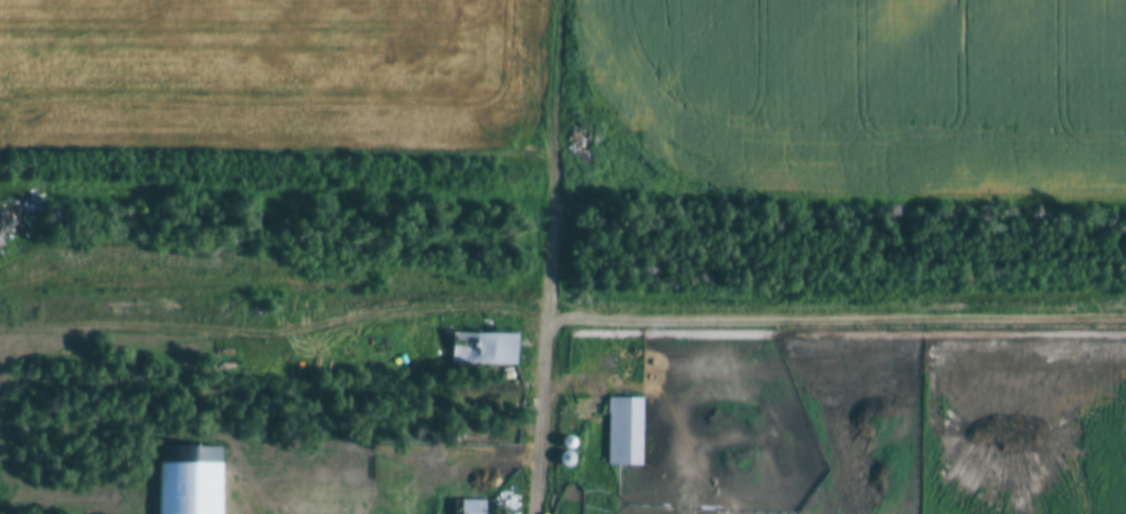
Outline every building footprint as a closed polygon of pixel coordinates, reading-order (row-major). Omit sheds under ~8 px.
[(515,366),(515,334),(449,334),(449,366),(515,366)] [(640,467),(640,399),(607,399),(607,467),(640,467)] [(451,513),(487,513),(487,502),(451,502),(451,513)]
